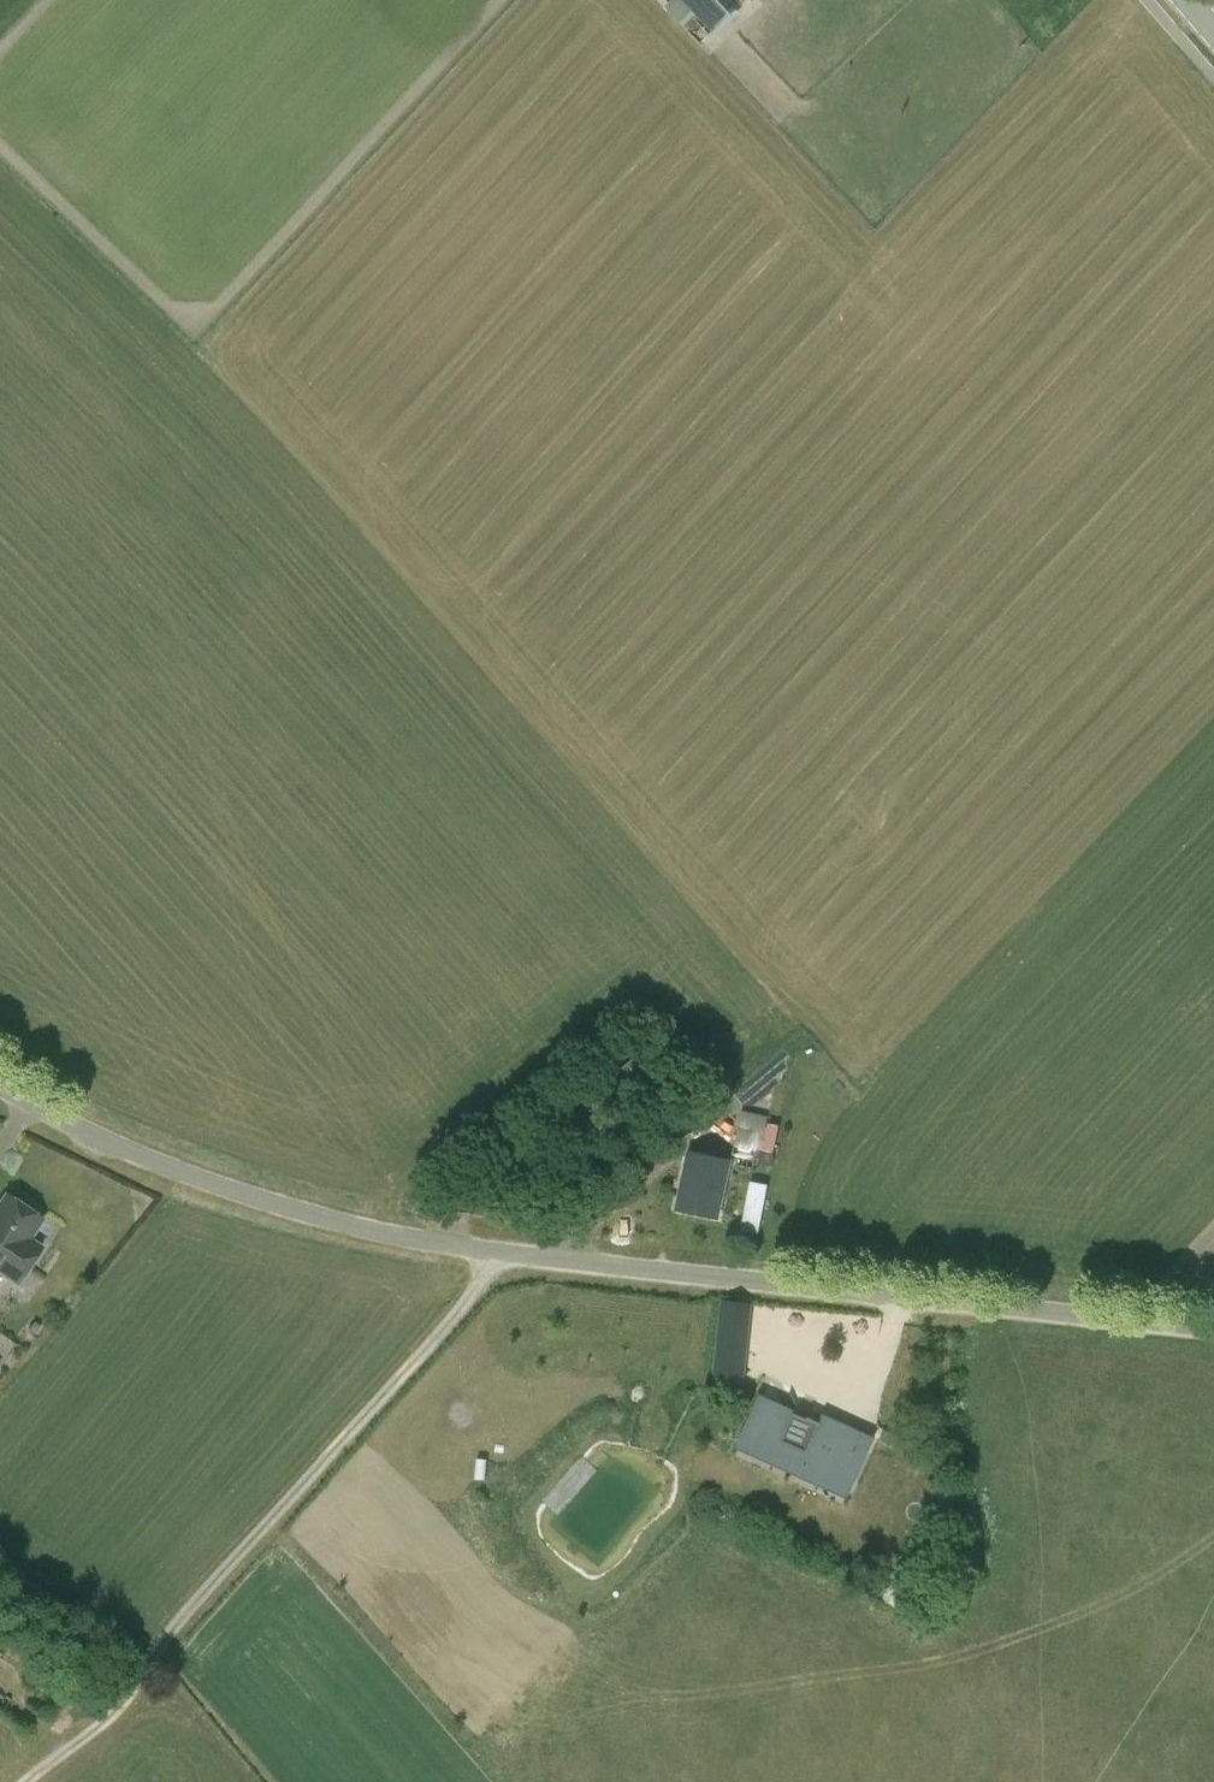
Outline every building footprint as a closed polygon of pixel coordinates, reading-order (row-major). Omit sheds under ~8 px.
[(712,33),(742,5),(737,0),(681,0),(712,33)] [(739,1127),(731,1163),(755,1168),(763,1132),(762,1131),(739,1127)] [(688,1153),(677,1209),(720,1217),(731,1161),(728,1161),(688,1153)] [(16,1282),(41,1246),(28,1238),(42,1218),(6,1193),(0,1202),(0,1271),(16,1282)] [(721,1301),(713,1377),(743,1380),(751,1304),(721,1301)] [(865,1444),(819,1423),(807,1418),(806,1419),(794,1413),(791,1420),(760,1406),(746,1437),(785,1455),(782,1461),(805,1472),(808,1466),(846,1483),(865,1444)] [(884,1429),(880,1439),(918,1457),(922,1447),(884,1429)]
